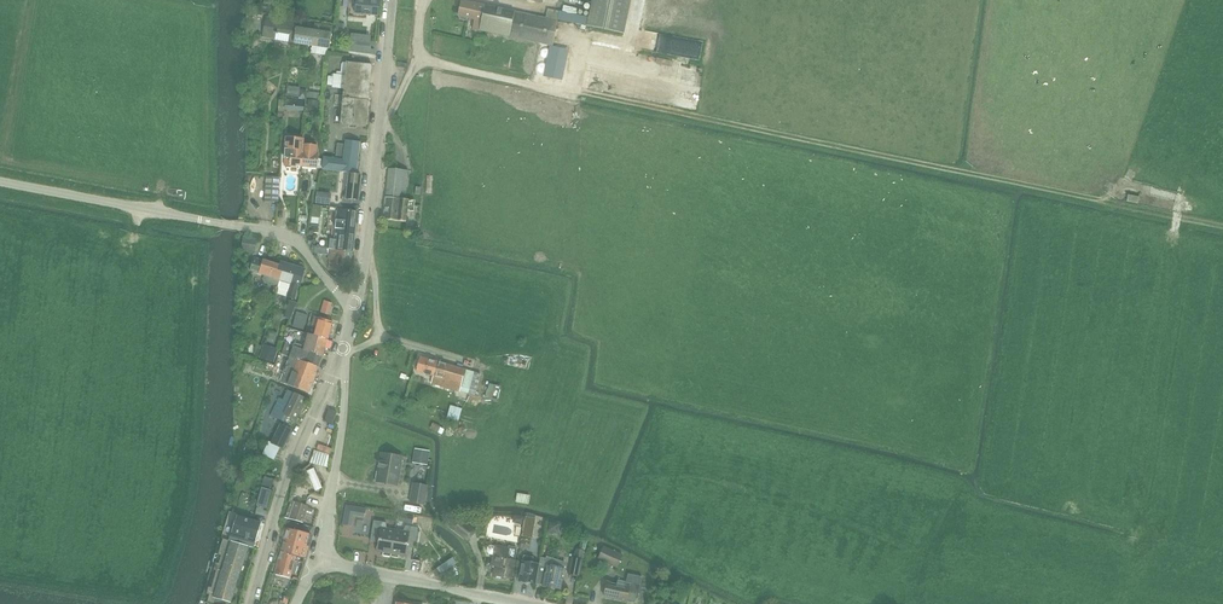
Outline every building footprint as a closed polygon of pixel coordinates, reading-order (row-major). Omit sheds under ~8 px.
[(262,11),(274,13),(276,0),(264,0),(262,11)] [(377,16),(378,16),(380,0),(356,0),(355,14),(377,16)] [(554,46),(559,21),(586,26),(624,34),(632,0),(592,0),(588,17),(548,9),(546,18),(462,0),(458,17),(475,20),(473,30),(553,46),(554,46)] [(266,22),(263,38),(276,41),(288,43),(293,44),(312,47),(311,53),(327,56),(328,49),(330,49),(331,41),(332,30),(333,26),(329,25),(316,24),(315,31),(296,28),(297,21),(267,16),(266,16),(266,22)] [(352,34),(350,52),(357,52),(357,50),(371,51),(371,49),(371,43),(371,36),(352,34)] [(499,37),(496,52),(518,56),(521,41),(499,37)] [(367,127),(369,100),(373,65),(342,62),(341,72),(337,72),(337,74),(334,74),(333,77),(328,76),(327,86),(332,86),(332,88),(344,90),(341,125),(367,127)] [(300,90),(299,98),(307,99),(308,91),(300,90)] [(309,100),(309,101),(320,101),(320,93),(308,92),(308,100),(309,100)] [(285,151),(284,166),(302,167),(304,153),(304,152),(301,152),(302,144),(304,144),(304,138),(286,137),(286,138),(285,151)] [(344,160),(336,159),(324,157),(323,170),(358,173),(361,142),(345,141),(345,144),(338,144),(336,157),(344,158),(344,160)] [(302,144),(301,152),(304,152),(304,153),(302,167),(318,169),(319,155),(318,155),(318,146),(304,144),(302,144)] [(390,169),(386,197),(384,220),(407,222),(410,200),(406,200),(410,171),(390,169)] [(343,198),(342,203),(352,204),(353,200),(359,200),(362,176),(348,174),(347,191),(345,190),(344,198),(343,198)] [(278,202),(280,178),(267,177),(265,201),(278,202)] [(317,193),(316,204),(330,205),(332,194),(317,193)] [(313,205),(312,217),(320,218),(321,218),(322,206),(313,205)] [(340,240),(339,250),(353,252),(357,212),(339,210),(336,240),(340,240)] [(255,250),(257,239),(244,237),(242,247),(255,250)] [(330,270),(351,272),(353,252),(339,250),(329,249),(328,260),(331,260),(330,270)] [(266,284),(277,288),(283,266),(276,264),(254,257),(250,270),(260,273),(259,274),(265,276),(264,280),(266,284)] [(283,266),(277,288),(278,288),(278,289),(289,292),(287,296),(295,299),(299,286),(300,286),(305,269),(281,262),(280,265),(276,264),(283,266)] [(297,302),(289,300),(284,316),(292,318),(297,302)] [(305,330),(308,315),(297,313),(294,327),(305,330)] [(314,316),(311,326),(316,327),(315,334),(314,335),(329,339),(329,337),(333,322),(314,316)] [(304,349),(304,350),(323,356),(324,356),(325,354),(329,339),(314,335),(314,336),(308,334),(306,343),(304,349)] [(286,365),(280,382),(309,394),(321,364),(323,356),(304,350),(301,348),(296,347),(294,346),(286,343),(282,353),(290,356),(287,366),(286,365)] [(264,345),(260,358),(274,362),(278,349),(264,345)] [(417,362),(417,365),(418,367),(417,371),(434,376),(431,384),(460,392),(466,369),(455,366),(455,367),(421,357),(420,361),(417,362)] [(466,369),(460,392),(485,399),(491,376),(482,374),(475,372),(473,371),(466,369)] [(297,419),(306,399),(289,391),(280,411),(297,419)] [(325,421),(333,424),(337,412),(329,410),(325,421)] [(272,443),(284,448),(292,431),(280,425),(272,443)] [(244,442),(241,450),(247,452),(250,444),(244,442)] [(413,462),(412,462),(413,463),(428,465),(430,451),(415,448),(413,462)] [(314,451),(310,463),(328,468),(332,456),(314,451)] [(377,479),(377,482),(398,486),(403,457),(382,453),(379,471),(377,471),(376,478),(377,479)] [(314,468),(307,471),(316,491),(323,488),(314,468)] [(265,477),(262,485),(271,487),(273,479),(265,477)] [(425,505),(428,486),(414,484),(410,503),(425,505)] [(262,488),(257,506),(267,508),(272,490),(262,488)] [(291,501),(286,518),(303,523),(306,514),(312,516),(314,509),(308,507),(291,501)] [(526,517),(523,536),(532,538),(536,518),(535,518),(536,514),(527,512),(526,517)] [(399,513),(398,521),(413,524),(414,516),(399,513)] [(232,533),(230,540),(249,547),(254,548),(262,523),(237,515),(232,533)] [(514,516),(513,523),(522,525),(524,518),(514,516)] [(458,517),(450,527),(465,539),(473,529),(458,517)] [(383,556),(391,557),(396,530),(387,528),(387,523),(374,521),(371,539),(380,541),(378,552),(384,553),(383,556)] [(550,522),(548,531),(554,532),(557,530),(558,524),(550,522)] [(396,530),(391,557),(399,558),(400,556),(406,557),(408,544),(416,546),(415,549),(416,549),(419,528),(406,526),(405,531),(396,530)] [(288,528),(275,575),(291,579),(297,557),(304,558),(310,534),(288,528)] [(249,547),(230,540),(223,538),(218,555),(221,556),(219,564),(216,563),(214,570),(217,571),(212,589),(209,588),(207,595),(210,596),(208,602),(214,603),(232,603),(249,547)] [(488,548),(487,552),(489,554),(493,555),(494,555),(492,566),(494,567),(493,576),(496,577),(496,579),(500,580),(500,578),(511,580),(514,559),(517,548),(509,546),(508,550),(494,547),(490,546),(488,548)] [(623,555),(608,548),(604,546),(598,560),(617,568),(623,555)] [(577,549),(575,558),(582,560),(583,560),(585,551),(577,549)] [(539,566),(536,584),(537,584),(538,584),(543,585),(543,586),(560,589),(564,568),(565,563),(566,562),(547,556),(546,558),(541,557),(540,560),(540,564),(539,566)] [(523,563),(520,581),(536,584),(539,566),(540,564),(533,563),(534,558),(525,557),(524,561),(523,563)] [(453,558),(437,569),(441,575),(457,564),(453,558)] [(583,560),(582,560),(575,558),(572,558),(569,575),(579,577),(583,560)] [(607,581),(604,597),(605,597),(627,602),(633,603),(634,596),(634,595),(638,596),(642,577),(628,574),(626,582),(619,580),(618,580),(618,584),(611,583),(611,582),(607,581)] [(280,603),(288,603),(290,598),(282,596),(280,603)]
